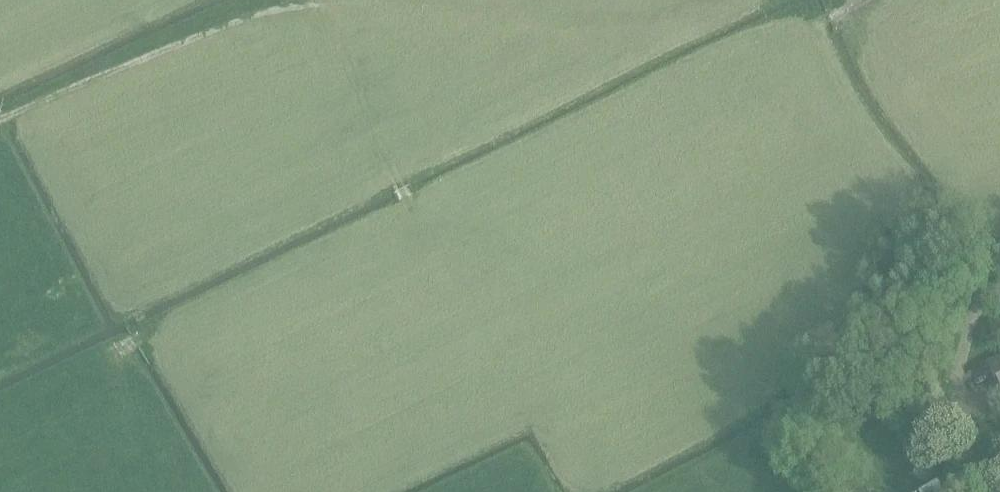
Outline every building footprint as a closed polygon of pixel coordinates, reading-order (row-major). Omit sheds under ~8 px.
[(986,366),(999,389),(999,359),(986,366)]
